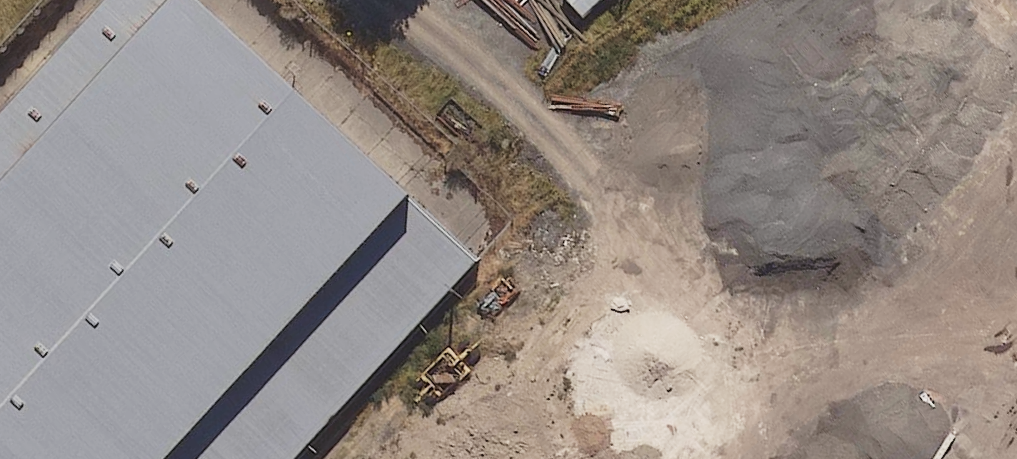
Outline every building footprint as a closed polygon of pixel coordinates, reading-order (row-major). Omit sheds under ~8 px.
[(218,0),(108,0),(0,114),(0,458),(297,458),(490,255),(218,0)]
